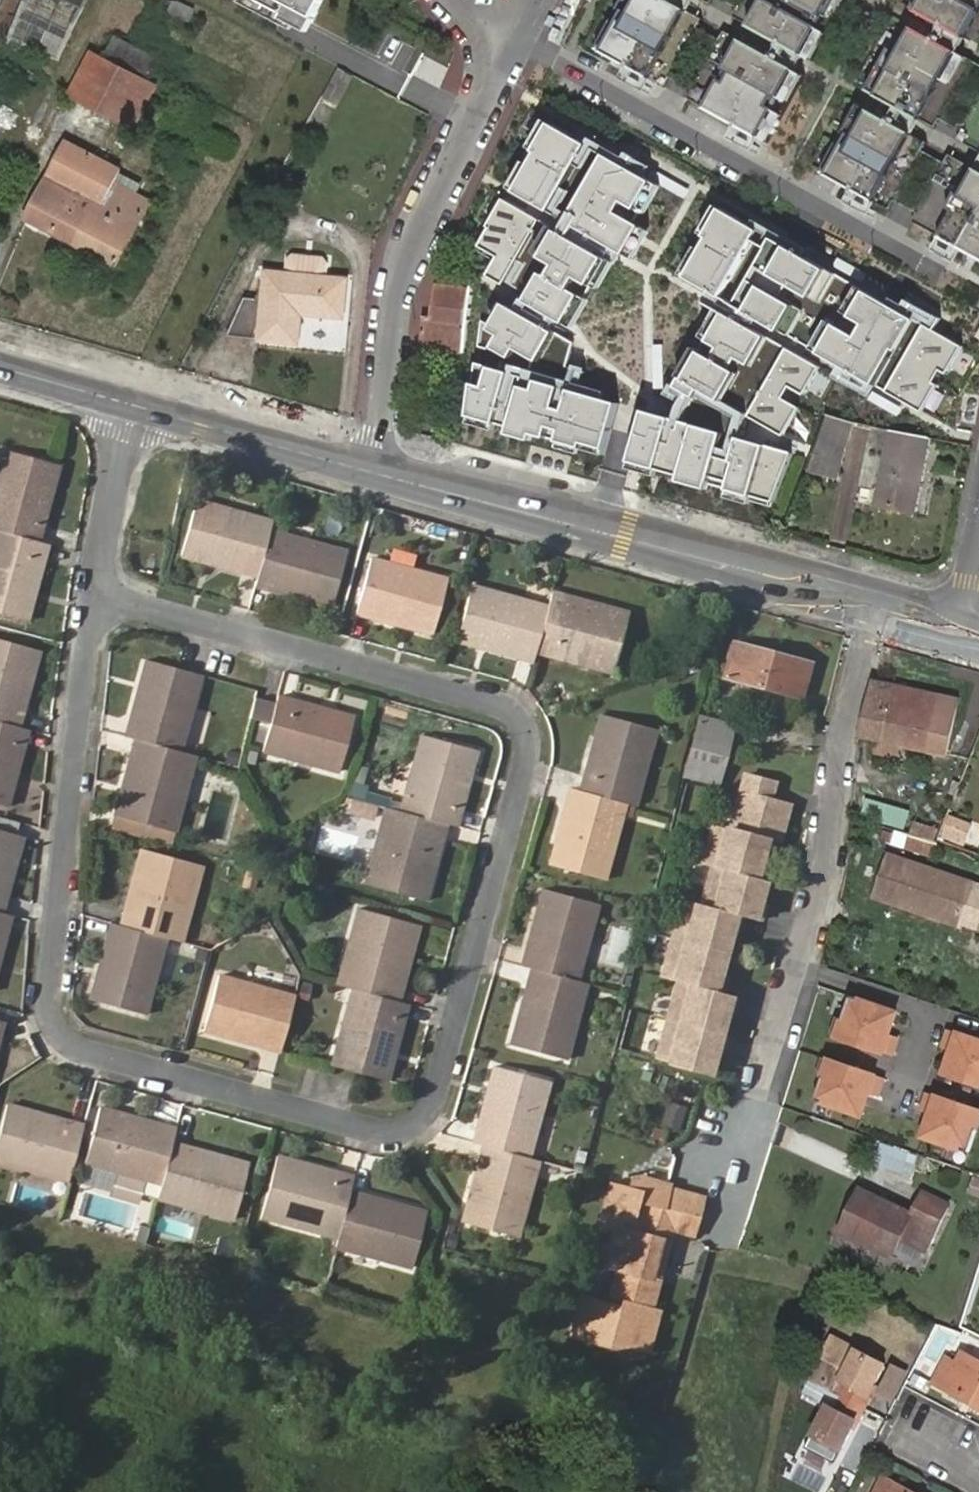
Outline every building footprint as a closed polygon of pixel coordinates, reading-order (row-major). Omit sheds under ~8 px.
[(9,50),(20,55),(24,46),(59,60),(84,0),(30,0),(9,50)] [(198,7),(174,0),(163,0),(160,11),(194,21),(198,7)] [(312,35),(330,0),(244,0),(312,35)] [(662,0),(618,0),(612,11),(618,14),(612,24),(607,23),(592,51),(646,80),(684,12),(662,0)] [(745,28),(800,57),(831,0),(760,0),(745,28)] [(908,9),(962,40),(978,10),(978,0),(913,0),(908,9)] [(884,51),(861,92),(916,123),(954,54),(906,27),(891,54),(884,51)] [(699,110),(753,139),(791,71),(736,41),(699,110)] [(92,54),(71,97),(134,129),(157,87),(92,54)] [(816,176),(872,206),(910,136),(854,106),(839,134),(843,138),(837,149),(832,146),(816,176)] [(597,142),(557,121),(522,187),(562,208),(597,142)] [(66,146),(26,222),(117,269),(150,204),(115,187),(121,174),(66,146)] [(668,178),(616,149),(577,219),(641,254),(658,224),(628,207),(634,197),(652,206),(668,178)] [(978,264),(978,177),(973,174),(960,199),(952,195),(943,211),(949,214),(935,240),(978,264)] [(548,219),(509,196),(482,243),(503,255),(492,274),(510,284),(548,219)] [(776,230),(736,209),(701,275),(741,296),(776,230)] [(621,257),(570,226),(553,254),(569,264),(562,274),(550,266),(532,295),(578,323),(596,294),(583,286),(593,271),(607,280),(621,257)] [(830,301),(849,270),(785,232),(745,299),(801,332),(817,306),(799,295),(805,286),(830,301)] [(247,299),(231,337),(301,341),(303,312),(345,315),(347,278),(268,273),(266,302),(247,299)] [(931,325),(862,285),(851,305),(864,313),(858,325),(834,311),(813,347),(892,393),(931,325)] [(470,297),(438,294),(435,321),(427,320),(424,350),(464,355),(470,297)] [(567,331),(514,301),(498,329),(510,336),(504,347),(522,357),(528,348),(550,361),(567,331)] [(770,336),(725,309),(686,373),(731,401),(770,336)] [(975,346),(931,325),(898,392),(940,413),(975,346)] [(829,369),(792,349),(755,413),(792,434),(829,369)] [(521,375),(505,370),(500,387),(484,383),(474,417),(614,456),(631,397),(523,367),(521,375)] [(790,452),(649,409),(635,462),(772,502),(790,452)] [(850,427),(829,419),(819,445),(844,452),(850,427)] [(913,518),(927,443),(890,435),(875,510),(913,518)] [(844,452),(819,445),(817,453),(821,454),(819,460),(815,459),(809,476),(841,484),(844,452)] [(67,465),(12,450),(4,481),(20,487),(13,514),(0,511),(0,529),(1,529),(45,542),(67,465)] [(4,481),(0,497),(0,511),(13,514),(20,487),(4,481)] [(274,530),(277,520),(262,516),(257,532),(228,524),(233,508),(202,500),(187,555),(262,576),(274,530)] [(681,506),(661,500),(659,508),(678,513),(681,506)] [(257,532),(262,516),(233,508),(228,524),(257,532)] [(45,542),(1,529),(0,533),(0,544),(15,549),(7,576),(0,574),(0,609),(34,619),(55,544),(45,542)] [(291,534),(274,530),(262,576),(260,586),(335,607),(351,553),(320,543),(315,559),(286,552),(291,534)] [(320,543),(291,534),(286,552),(315,559),(320,543)] [(7,576),(15,549),(0,544),(0,574),(7,576)] [(386,580),(391,563),(375,559),(360,614),(436,635),(451,580),(419,571),(413,588),(386,580)] [(419,571),(391,563),(386,580),(413,588),(419,571)] [(537,654),(550,607),(535,603),(530,620),(502,612),(506,595),(474,587),(460,641),(535,662),(537,654)] [(570,597),(554,593),(550,607),(537,654),(612,675),(629,614),(598,605),(592,625),(564,618),(570,597)] [(535,603),(506,595),(502,612),(530,620),(535,603)] [(598,605),(570,597),(564,618),(592,625),(598,605)] [(27,725),(47,649),(27,643),(0,635),(0,718),(27,725)] [(735,642),(725,676),(802,696),(811,663),(735,642)] [(208,675),(178,667),(153,660),(132,734),(141,737),(184,749),(190,731),(174,728),(182,702),(198,706),(208,675)] [(958,696),(874,677),(860,736),(944,755),(958,696)] [(274,721),(280,701),(258,696),(253,716),(274,721)] [(357,717),(281,696),(280,701),(274,721),(267,748),(281,753),(286,735),(315,744),(310,761),(343,770),(357,717)] [(190,731),(198,706),(182,702),(174,728),(190,731)] [(627,803),(636,806),(640,790),(624,785),(632,757),(648,762),(657,730),(602,715),(581,791),(627,803)] [(34,727),(27,725),(0,718),(0,798),(13,802),(34,727)] [(704,718),(704,719),(737,729),(738,726),(704,718)] [(737,729),(704,719),(691,775),(723,783),(737,729)] [(281,753),(310,761),(315,744),(286,735),(281,753)] [(448,823),(458,826),(478,751),(423,736),(415,765),(433,770),(424,800),(407,795),(403,810),(448,823)] [(184,749),(141,737),(120,812),(162,824),(179,829),(188,797),(168,792),(177,764),(196,769),(200,754),(184,749)] [(624,785),(640,790),(648,762),(632,757),(624,785)] [(168,792),(188,797),(196,769),(177,764),(168,792)] [(433,770),(415,765),(407,795),(424,800),(433,770)] [(761,877),(752,875),(757,853),(760,853),(764,836),(771,838),(781,800),(762,795),(766,778),(737,770),(723,826),(706,822),(696,860),(705,863),(695,902),(677,897),(657,974),(673,978),(715,990),(719,972),(717,972),(728,928),(730,929),(735,912),(754,917),(758,900),(756,899),(761,877)] [(581,791),(572,788),(550,864),(605,880),(614,849),(597,844),(605,816),(622,821),(627,803),(581,791)] [(427,899),(448,823),(403,810),(388,806),(383,822),(402,827),(395,855),(376,850),(367,882),(427,899)] [(162,824),(120,812),(116,825),(158,837),(162,824)] [(0,813),(0,825),(21,831),(24,819),(0,813)] [(958,815),(950,832),(965,838),(972,821),(958,815)] [(614,849),(622,821),(605,816),(597,844),(614,849)] [(383,822),(376,850),(395,855),(402,827),(383,822)] [(179,829),(162,824),(158,837),(175,841),(179,829)] [(8,909),(28,833),(21,831),(0,825),(0,907),(8,909)] [(914,828),(909,848),(937,855),(942,835),(914,828)] [(147,846),(125,921),(170,934),(184,937),(189,921),(170,916),(177,889),(196,895),(205,863),(147,846)] [(933,911),(959,921),(972,886),(890,857),(876,897),(932,916),(933,911)] [(544,888),(522,964),(532,966),(577,980),(581,965),(565,960),(573,932),(589,936),(598,905),(544,888)] [(189,921),(196,895),(177,889),(170,916),(189,921)] [(339,982),(353,986),(399,999),(420,923),(361,906),(352,938),(370,944),(362,971),(344,966),(339,982)] [(17,912),(8,909),(0,907),(0,971),(17,912)] [(958,925),(959,921),(933,911),(932,916),(958,925)] [(125,921),(117,919),(95,993),(149,1009),(158,976),(142,971),(150,944),(166,949),(170,934),(125,921)] [(565,960),(581,965),(589,936),(573,932),(565,960)] [(370,944),(352,938),(344,966),(362,971),(370,944)] [(142,971),(158,976),(166,949),(150,944),(142,971)] [(582,999),(586,982),(577,980),(532,966),(510,1042),(566,1057),(574,1026),(558,1022),(565,994),(582,999)] [(207,1026),(280,1047),(297,992),(280,987),(275,1004),(248,996),(252,979),(222,970),(207,1026)] [(719,1032),(724,1010),(727,1010),(731,994),(715,990),(673,978),(653,1056),(709,1070),(715,1048),(717,1049),(721,1032),(719,1032)] [(280,987),(252,979),(248,996),(275,1004),(280,987)] [(341,1029),(332,1062),(358,1069),(387,1077),(408,1002),(399,999),(353,986),(349,1002),(365,1007),(358,1034),(341,1029)] [(574,1026),(582,999),(565,994),(558,1022),(574,1026)] [(903,1013),(857,996),(849,1018),(843,1016),(837,1033),(897,1056),(904,1038),(895,1035),(903,1013)] [(349,1002),(341,1029),(358,1034),(365,1007),(349,1002)] [(949,1075),(978,1086),(978,1041),(958,1034),(952,1051),(957,1053),(949,1075)] [(828,1076),(820,1098),(866,1116),(874,1094),(883,1097),(889,1080),(829,1057),(823,1074),(828,1076)] [(482,1144),(527,1157),(532,1139),(517,1134),(525,1106),(540,1111),(549,1080),(494,1064),(472,1141),(482,1144)] [(926,1137),(972,1154),(978,1135),(978,1112),(935,1096),(929,1113),(934,1115),(926,1137)] [(11,1098),(0,1135),(0,1160),(24,1167),(30,1146),(58,1154),(51,1175),(69,1180),(86,1118),(11,1098)] [(660,1124),(680,1132),(689,1106),(669,1099),(660,1124)] [(101,1102),(96,1121),(86,1155),(119,1164),(123,1149),(150,1156),(146,1172),(163,1177),(174,1137),(178,1123),(101,1102)] [(517,1134),(532,1139),(540,1111),(525,1106),(517,1134)] [(163,1177),(158,1193),(173,1197),(178,1180),(207,1189),(202,1206),(233,1215),(248,1159),(174,1137),(163,1177)] [(532,1174),(536,1159),(527,1157),(482,1144),(460,1219),(515,1234),(524,1202),(508,1198),(517,1169),(532,1174)] [(30,1146),(24,1167),(51,1175),(58,1154),(30,1146)] [(123,1149),(119,1164),(146,1172),(150,1156),(123,1149)] [(276,1151),(272,1166),(260,1211),(291,1220),(297,1200),(324,1207),(318,1228),(335,1233),(347,1187),(351,1171),(276,1151)] [(524,1202),(532,1174),(517,1169),(508,1198),(524,1202)] [(614,1269),(606,1298),(620,1302),(618,1310),(577,1299),(566,1338),(613,1350),(625,1346),(643,1351),(654,1312),(646,1310),(668,1228),(689,1234),(699,1199),(664,1189),(665,1186),(631,1177),(627,1191),(607,1186),(597,1224),(611,1228),(600,1265),(614,1269)] [(178,1180),(173,1197),(202,1206),(207,1189),(178,1180)] [(114,1183),(112,1192),(90,1185),(81,1216),(130,1231),(142,1191),(114,1183)] [(335,1233),(332,1242),(348,1247),(352,1230),(380,1238),(376,1255),(407,1264),(423,1209),(347,1187),(335,1233)] [(863,1192),(844,1234),(897,1260),(904,1245),(932,1257),(953,1209),(926,1198),(916,1218),(863,1192)] [(297,1200),(291,1220),(318,1228),(324,1207),(297,1200)] [(352,1230),(348,1247),(376,1255),(380,1238),(352,1230)] [(863,1390),(870,1394),(884,1370),(854,1353),(829,1397),(829,1398),(817,1391),(811,1402),(823,1409),(807,1437),(836,1454),(849,1432),(841,1428),(852,1409),(863,1390)] [(932,1387),(978,1411),(978,1366),(962,1358),(955,1371),(943,1365),(932,1387)] [(860,1413),(870,1394),(863,1390),(852,1409),(860,1413)] [(877,1393),(863,1423),(882,1432),(895,1402),(877,1393)] [(849,1432),(860,1413),(852,1409),(841,1428),(849,1432)] [(877,1482),(872,1491),(897,1491),(877,1482)]
